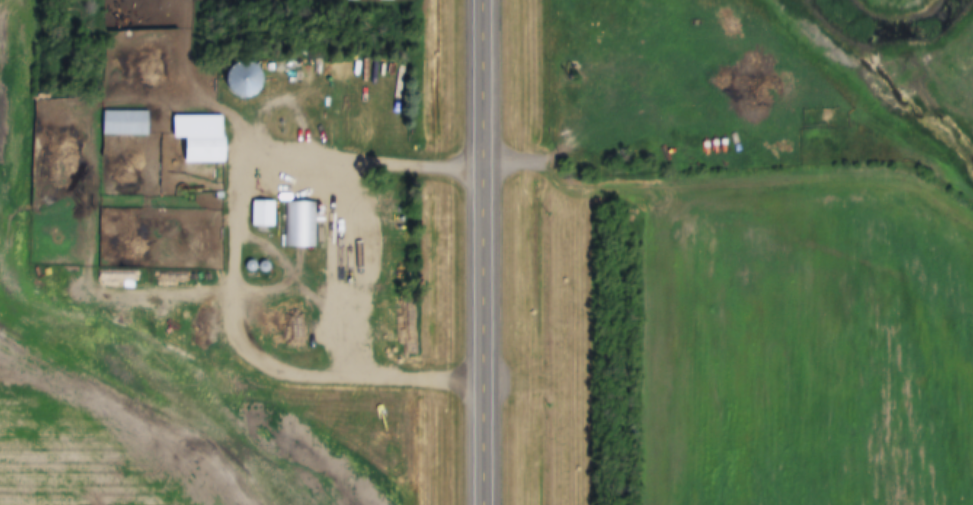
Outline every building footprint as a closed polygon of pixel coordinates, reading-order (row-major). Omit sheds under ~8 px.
[(238,91),(257,98),(268,68),(248,61),(238,91)] [(151,135),(151,111),(106,111),(106,135),(151,135)] [(195,138),(197,162),(235,161),(234,136),(195,138)] [(257,228),(278,228),(278,201),(257,201),(257,228)] [(319,202),(287,202),(287,248),(319,248),(319,202)]
